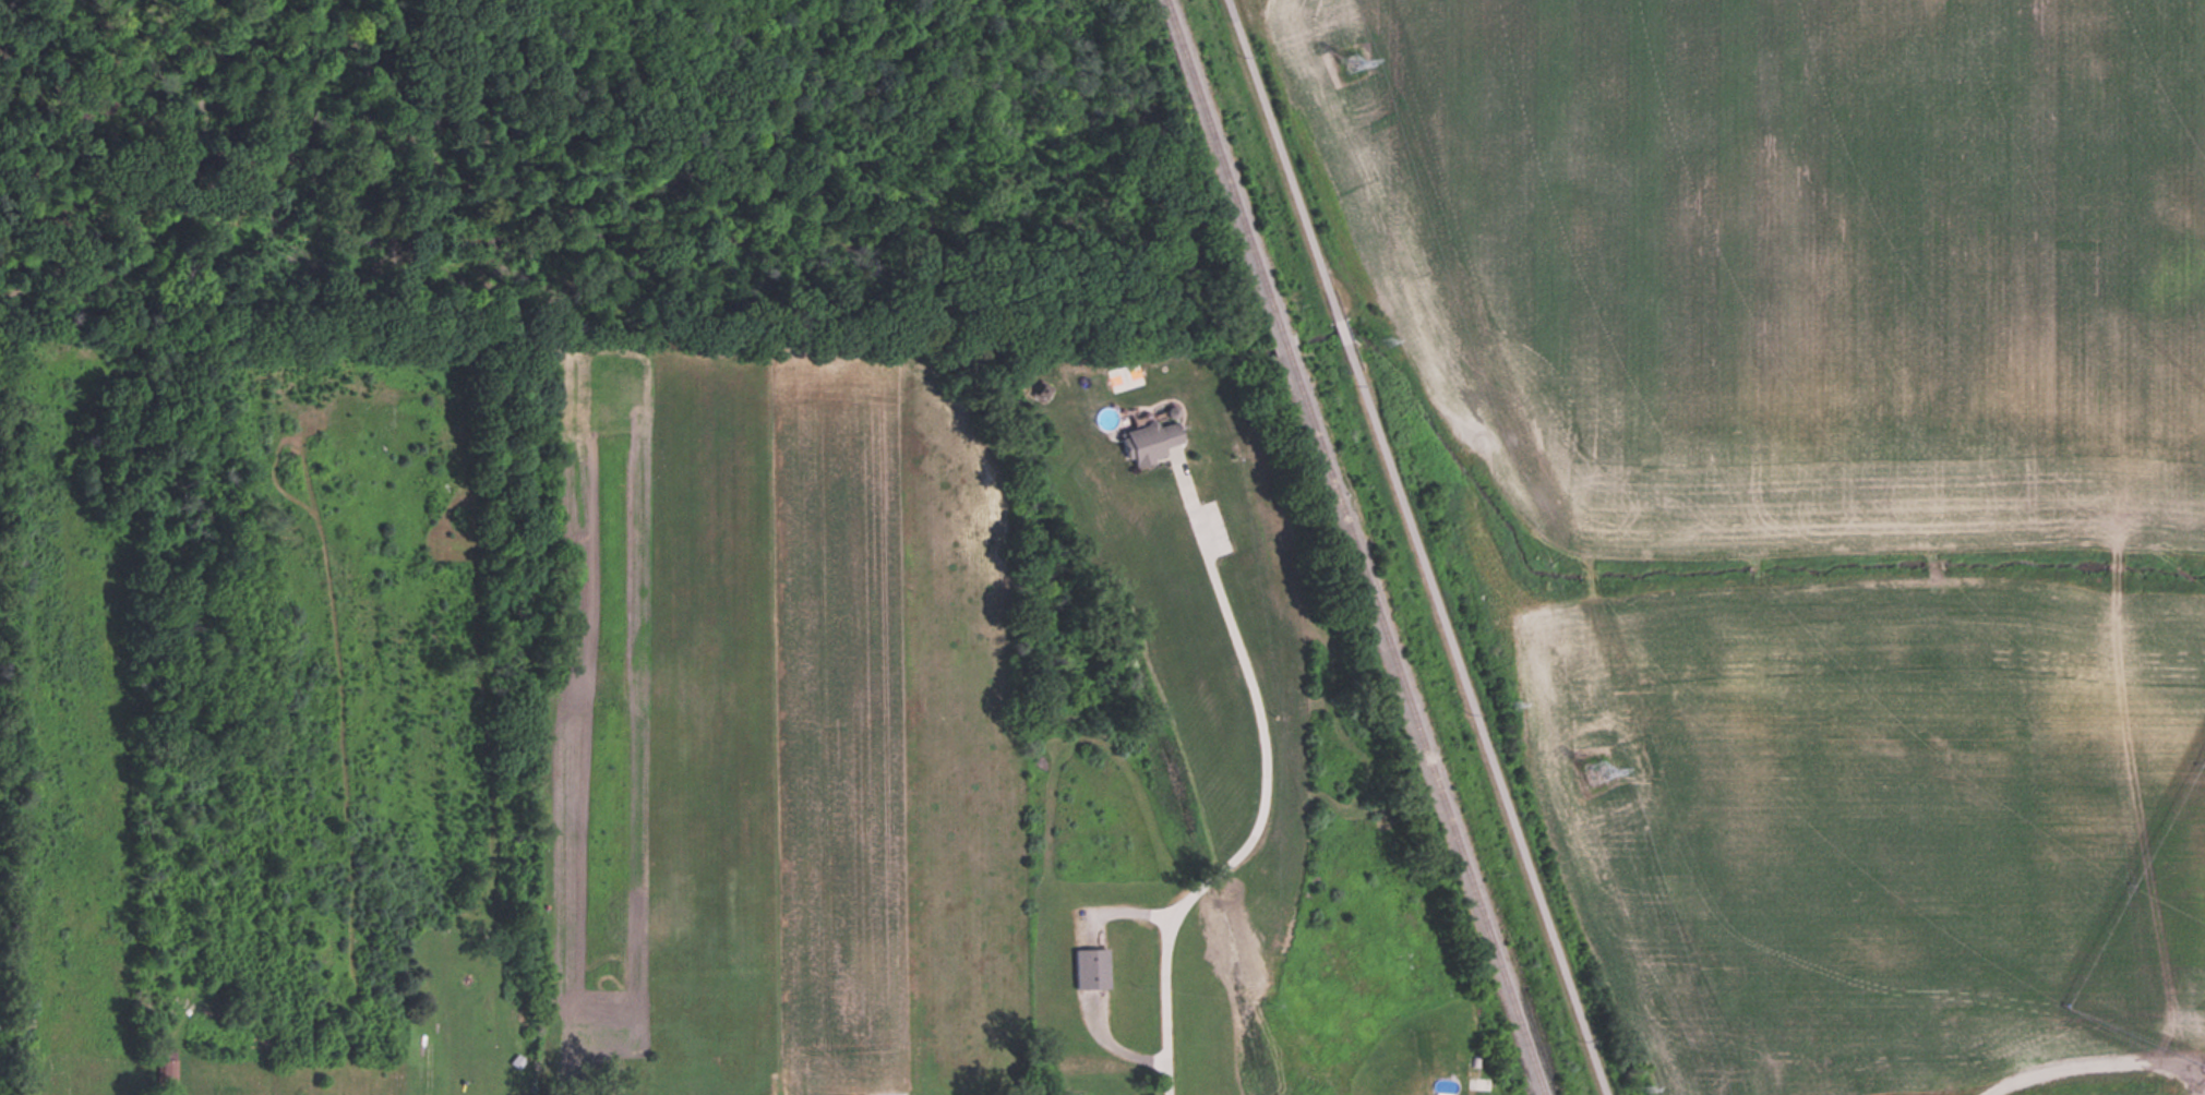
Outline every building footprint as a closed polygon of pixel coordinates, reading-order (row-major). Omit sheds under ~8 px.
[(1130,469),(1167,461),(1164,448),(1183,443),(1177,420),(1122,433),(1130,469)] [(1108,990),(1108,951),(1076,951),(1077,991),(1108,990)] [(177,1050),(161,1050),(161,1086),(177,1086),(177,1050)]
